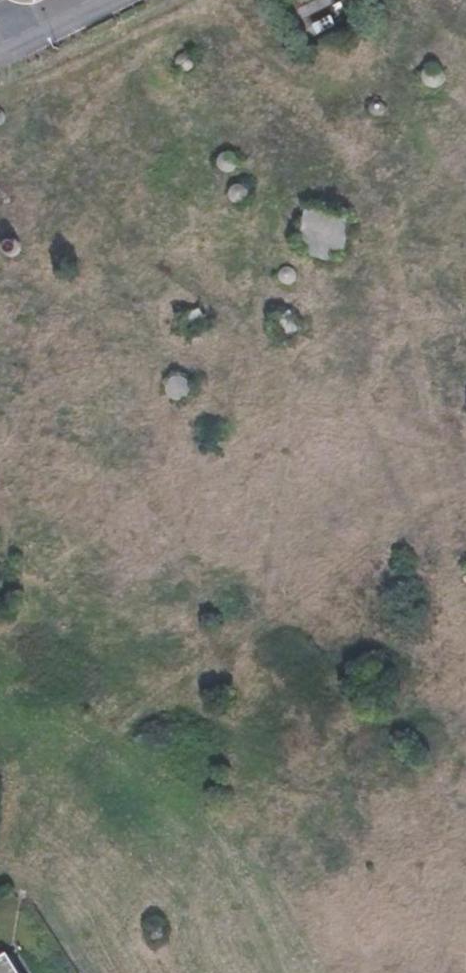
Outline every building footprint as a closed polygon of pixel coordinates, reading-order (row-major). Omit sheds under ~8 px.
[(187,55),(184,54),(182,55),(180,55),(178,57),(176,59),(175,61),(175,63),(175,66),(176,68),(177,70),(179,72),(181,73),(183,73),(185,73),(188,73),(190,72),(192,70),(193,68),(194,66),(194,63),(193,61),(192,59),(191,57),(189,56),(187,55)] [(437,65),(435,65),(432,65),(429,67),(426,68),(424,70),(423,73),(423,76),(423,79),(424,82),(425,84),(427,86),(430,88),(433,89),(436,89),(439,88),(441,87),(443,84),(445,82),(446,79),(446,76),(446,73),(444,71),(443,68),(440,67),(437,65)] [(379,101),(377,100),(375,101),(373,101),(372,103),(370,104),(370,106),(369,108),(369,110),(370,112),(371,114),(372,115),(374,116),(376,117),(378,117),(380,116),(382,115),(383,114),(385,112),(385,110),(385,108),(385,106),(384,104),(383,103),(381,101),(379,101)] [(231,151),(228,151),(226,151),(223,152),(221,154),(219,156),(218,158),(218,161),(218,163),(219,166),(220,168),(222,170),(224,171),(227,172),(229,172),(232,171),(234,170),(236,168),(238,166),(239,164),(239,161),(238,158),(237,156),(236,154),(233,152),(231,151)] [(243,185),(239,184),(236,185),(233,187),(231,189),(230,193),(230,196),(231,200),(234,202),(237,203),(241,203),(244,202),(247,200),(249,197),(249,193),(248,190),(246,187),(243,185)] [(343,251),(351,220),(306,209),(299,240),(309,256),(328,259),(343,251)] [(289,267),(287,266),(285,267),(283,267),(281,269),(280,270),(279,272),(278,275),(278,277),(279,279),(280,281),(282,282),(284,283),(286,284),(288,284),(290,283),(292,282),(294,281),(295,279),(296,277),(296,275),(296,273),(295,271),(293,269),(291,267),(289,267)] [(301,329),(290,309),(272,319),(283,339),(301,329)] [(167,390),(168,392),(170,395),(172,397),(174,398),(177,399),(180,399),(183,398),(185,397),(188,395),(189,393),(190,390),(190,387),(190,384),(189,381),(187,379),(184,377),(182,376),(179,376),(176,376),(173,377),(171,379),(169,381),(168,384),(167,387),(167,390)] [(403,557),(401,556),(399,557),(397,557),(395,558),(394,560),(393,562),(393,564),(393,566),(393,568),(394,570),(396,571),(398,572),(400,573),(402,572),(404,572),(405,571),(407,570),(408,568),(409,566),(409,564),(408,562),(408,560),(406,559),(405,557),(403,557)] [(160,924),(158,924),(155,924),(153,925),(152,926),(150,928),(149,930),(149,932),(149,935),(150,937),(151,939),(152,940),(154,941),(156,942),(159,942),(161,941),(163,940),(164,939),(166,937),(166,935),(167,932),(166,930),(165,928),(164,927),(162,925),(160,924)] [(4,954),(0,957),(0,972),(16,972),(4,954)]
